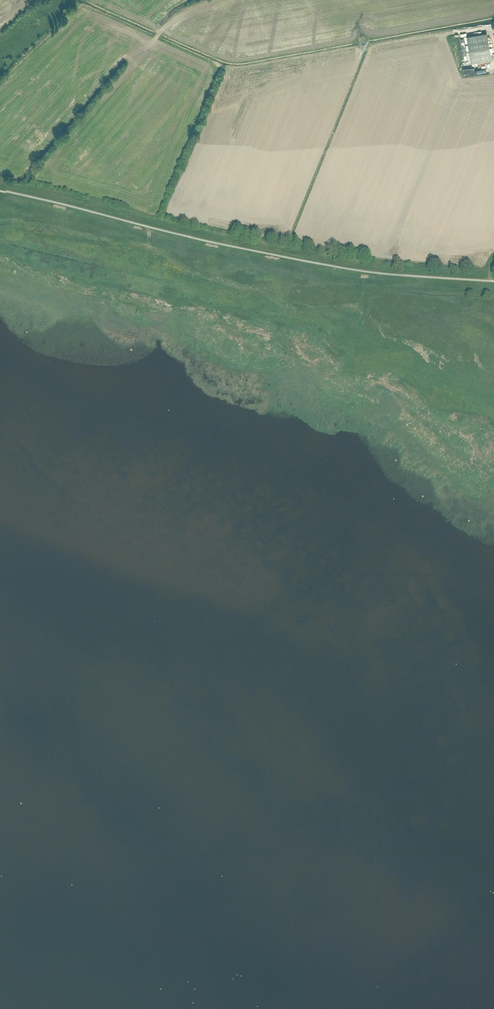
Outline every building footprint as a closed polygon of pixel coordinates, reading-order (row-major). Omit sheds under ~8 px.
[(486,32),(467,35),(471,62),(491,59),(486,32)]
